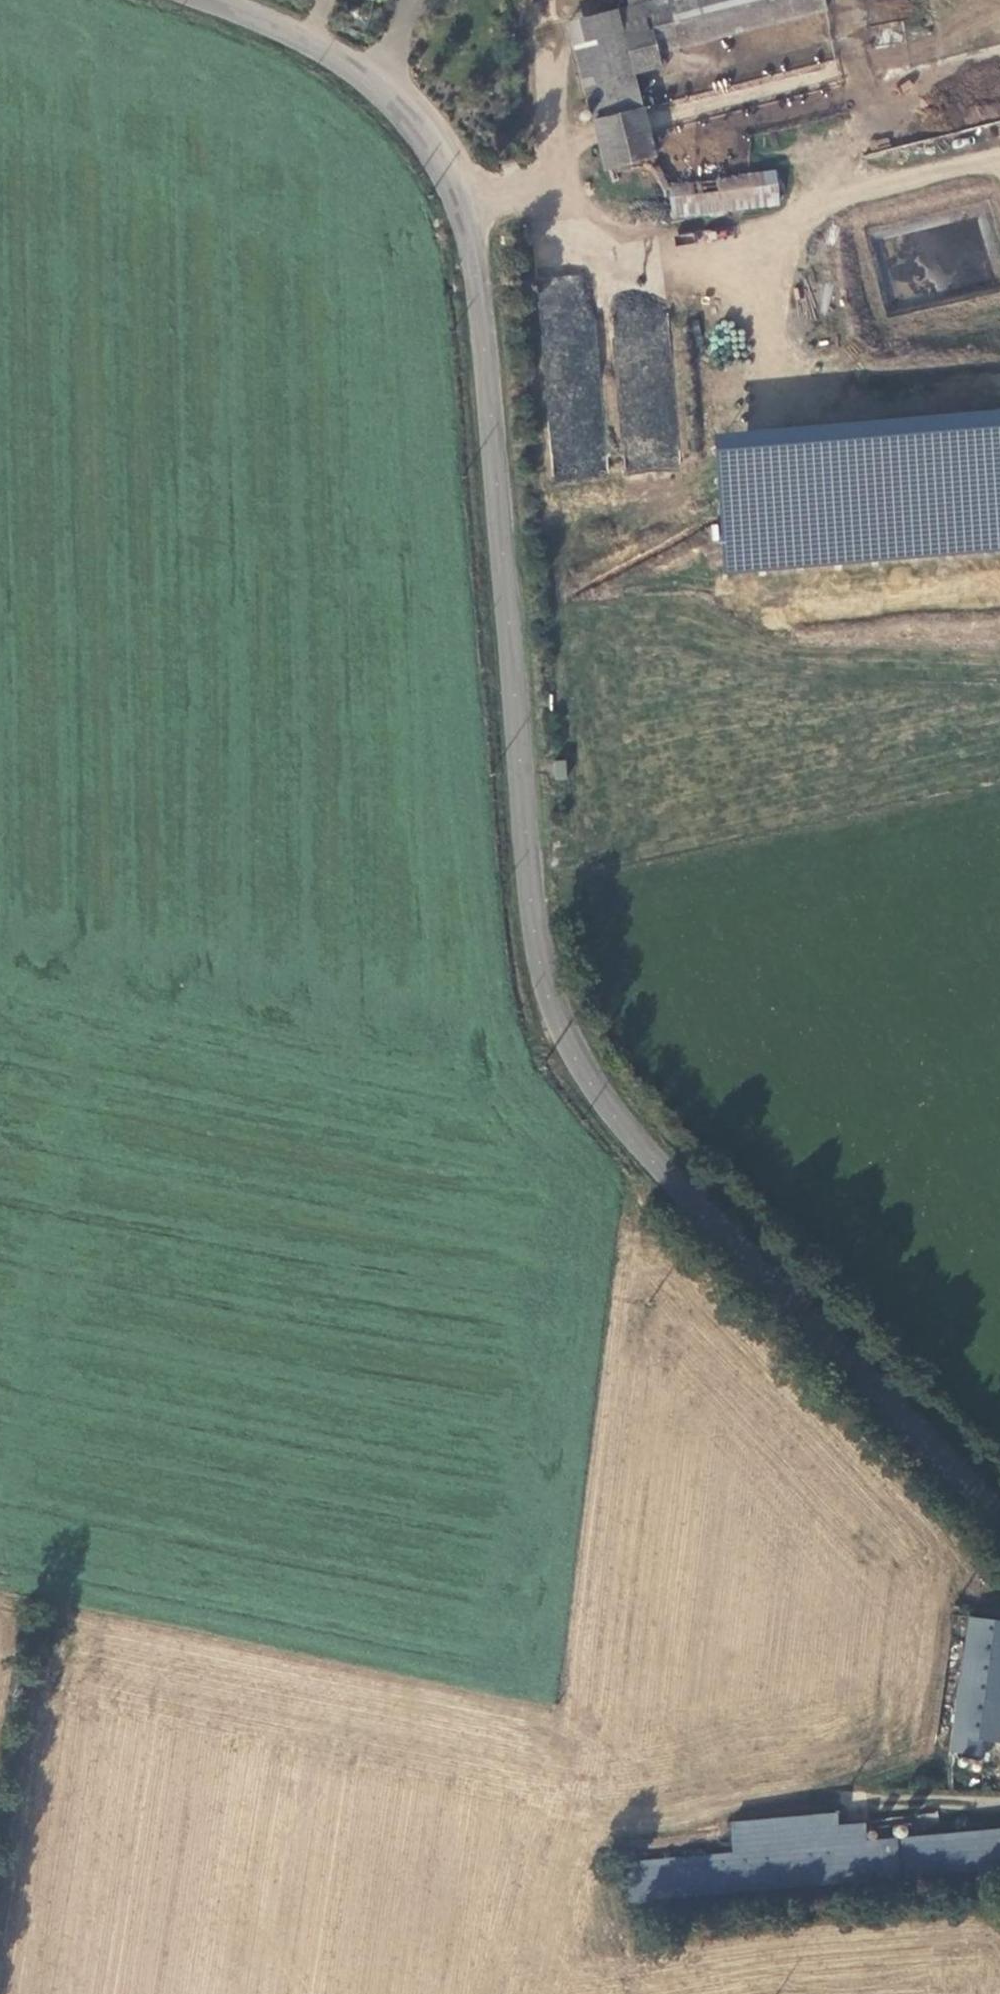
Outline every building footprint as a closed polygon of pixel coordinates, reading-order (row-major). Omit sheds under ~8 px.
[(654,52),(825,9),(822,0),(652,0),(628,7),(615,10),(631,73),(656,67),(654,52)] [(871,22),(911,15),(908,0),(867,0),(871,22)] [(633,84),(631,73),(615,10),(570,21),(585,95),(633,84)] [(876,45),(902,41),(899,28),(874,32),(876,45)] [(511,45),(514,62),(524,58),(519,43),(511,45)] [(633,84),(585,95),(592,120),(640,109),(633,84)] [(671,107),(649,110),(651,130),(673,128),(671,107)] [(666,207),(640,109),(592,120),(613,218),(666,207)] [(669,183),(673,217),(774,204),(770,171),(669,183)] [(999,556),(999,414),(717,426),(723,567),(999,556)] [(552,476),(603,476),(603,455),(585,455),(585,438),(566,438),(566,430),(552,430),(552,476)] [(982,1739),(999,1741),(999,1620),(969,1616),(951,1751),(980,1755),(982,1739)] [(837,1813),(728,1822),(730,1851),(839,1841),(837,1813)] [(999,1870),(999,1827),(839,1841),(730,1851),(624,1861),(627,1904),(999,1870)]
